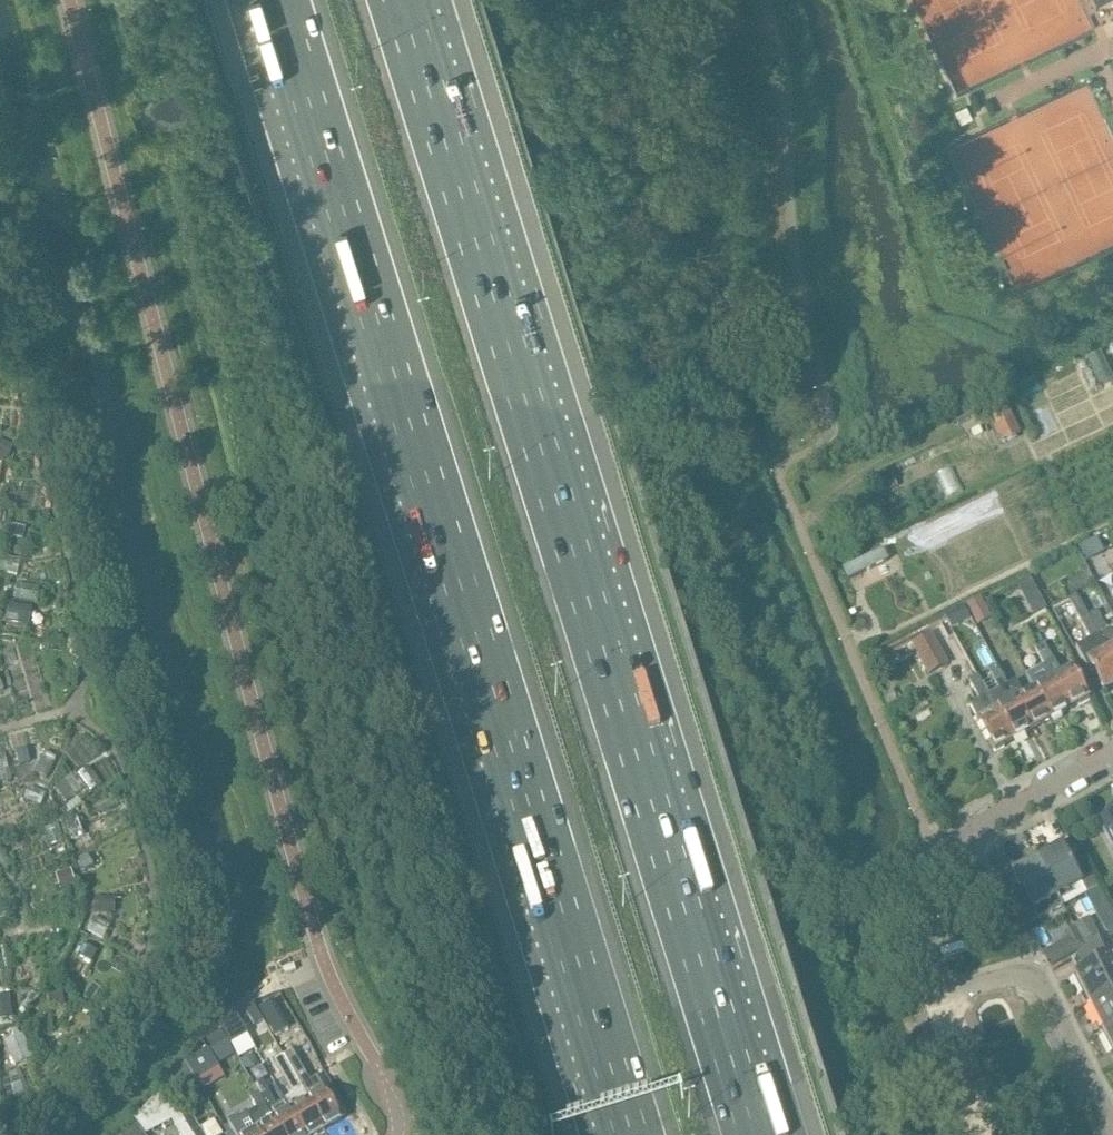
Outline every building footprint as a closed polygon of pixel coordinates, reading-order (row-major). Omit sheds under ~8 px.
[(1016,439),(1015,436),(1019,434),(1004,401),(986,409),(1002,442),(1006,440),(1008,443),(1016,439)] [(5,459),(11,447),(0,441),(0,456),(5,459)] [(881,495),(890,491),(884,478),(883,476),(873,480),(881,495)] [(22,539),(25,529),(13,526),(10,537),(22,539)] [(1083,546),(1082,551),(1084,555),(1089,557),(1093,555),(1095,550),(1093,545),(1088,544),(1083,546)] [(848,580),(888,561),(883,550),(843,569),(848,580)] [(0,572),(17,576),(21,561),(3,557),(0,572)] [(1082,582),(1074,586),(1077,592),(1085,588),(1094,582),(1089,573),(1079,578),(1082,582)] [(17,585),(15,599),(37,603),(39,589),(17,585)] [(1103,690),(1112,685),(1112,660),(1088,615),(1078,597),(1069,602),(1090,640),(1075,648),(1090,675),(1094,673),(1103,690)] [(980,598),(966,605),(978,627),(991,619),(980,598)] [(1040,598),(1027,606),(1033,616),(1046,608),(1040,598)] [(10,606),(7,622),(23,624),(25,608),(10,606)] [(951,629),(971,620),(964,606),(945,615),(951,629)] [(1108,631),(1097,610),(1088,615),(1112,660),(1112,628),(1108,631)] [(912,644),(929,674),(947,664),(931,634),(912,644)] [(1044,643),(1035,648),(1039,657),(1040,656),(1069,709),(1079,704),(1080,706),(1089,701),(1088,699),(1088,698),(1072,668),(1061,674),(1053,659),(1044,643)] [(1039,657),(1035,648),(1026,653),(1036,670),(1043,684),(1034,689),(1051,719),(1069,709),(1040,656),(1039,657)] [(996,709),(997,709),(1013,740),(1032,730),(1015,699),(1014,700),(1007,686),(998,670),(989,675),(998,691),(989,696),(996,709)] [(1003,746),(1013,740),(997,709),(996,709),(989,696),(978,676),(969,682),(979,701),(970,707),(978,721),(977,722),(993,751),(994,750),(995,753),(1004,748),(1003,746)] [(1051,719),(1034,689),(1024,694),(1016,680),(1008,685),(1015,699),(1032,730),(1051,719)] [(904,703),(898,692),(888,697),(894,709),(904,703)] [(26,750),(17,753),(19,765),(29,763),(26,750)] [(44,753),(34,773),(46,779),(56,759),(44,753)] [(0,756),(0,782),(11,780),(5,754),(0,756)] [(102,785),(89,767),(78,775),(91,793),(102,785)] [(65,782),(56,788),(66,802),(74,796),(65,782)] [(29,787),(24,800),(40,807),(46,795),(29,787)] [(1099,822),(1112,848),(1112,814),(1099,822)] [(77,817),(66,820),(71,841),(83,837),(77,817)] [(58,826),(43,831),(49,848),(63,843),(58,826)] [(1079,855),(1069,861),(1062,848),(1061,847),(1036,861),(1057,899),(1082,885),(1086,894),(1087,895),(1098,888),(1091,875),(1090,875),(1079,855)] [(88,856),(79,860),(85,872),(93,868),(88,856)] [(1036,861),(1013,874),(1038,920),(1061,907),(1057,899),(1036,861)] [(71,872),(59,875),(63,888),(75,884),(71,872)] [(96,899),(95,912),(108,913),(109,899),(96,899)] [(1100,924),(1106,935),(1112,931),(1112,915),(1112,913),(1103,918),(1100,924)] [(94,918),(87,931),(103,939),(110,926),(94,918)] [(1087,919),(1074,926),(1082,940),(1095,933),(1087,919)] [(1089,1005),(1112,993),(1112,938),(1079,956),(1086,969),(1078,973),(1074,975),(1089,1005)] [(91,962),(96,952),(84,946),(79,956),(91,962)] [(1044,954),(1043,954),(1050,966),(1062,960),(1055,948),(1044,954)] [(33,971),(19,973),(21,987),(35,985),(33,971)] [(1112,1031),(1112,993),(1089,1005),(1104,1035),(1112,1031)] [(64,1007),(62,994),(49,996),(52,1010),(64,1007)] [(0,1003),(0,1020),(12,1019),(9,1002),(0,1003)] [(264,1021),(254,1004),(247,1013),(255,1026),(264,1021)] [(248,1035),(236,1014),(221,1029),(222,1031),(227,1040),(228,1040),(231,1045),(248,1035)] [(270,1026),(275,1035),(287,1028),(283,1019),(270,1026)] [(208,1043),(211,1049),(214,1048),(226,1041),(221,1031),(217,1034),(206,1040),(208,1043)] [(1104,1035),(1112,1052),(1112,1031),(1104,1035)] [(28,1050),(21,1035),(6,1042),(12,1057),(28,1050)] [(194,1077),(196,1079),(198,1083),(219,1069),(209,1052),(208,1051),(206,1048),(204,1046),(202,1042),(202,1041),(196,1047),(197,1048),(201,1055),(186,1064),(194,1077)] [(279,1046),(284,1056),(283,1057),(324,1129),(342,1118),(318,1076),(311,1080),(308,1076),(307,1076),(288,1042),(279,1046)] [(275,1061),(284,1077),(294,1094),(285,1100),(291,1109),(306,1134),(313,1134),(324,1129),(283,1057),(275,1061)] [(168,1079),(169,1081),(174,1089),(194,1077),(186,1064),(181,1068),(167,1076),(168,1079)] [(254,1086),(259,1094),(283,1134),(306,1134),(291,1109),(285,1100),(276,1105),(262,1082),(254,1086)] [(135,1119),(138,1123),(141,1128),(147,1134),(172,1121),(171,1120),(179,1115),(167,1093),(152,1102),(135,1119)] [(256,1129),(259,1134),(283,1134),(259,1094),(251,1099),(257,1109),(247,1115),(256,1129)] [(190,1109),(181,1114),(182,1116),(193,1134),(204,1134),(190,1109)] [(181,1114),(180,1115),(179,1115),(171,1120),(172,1121),(179,1134),(193,1134),(182,1116),(181,1114)] [(256,1129),(247,1134),(236,1116),(228,1121),(236,1134),(259,1134),(256,1129)]
